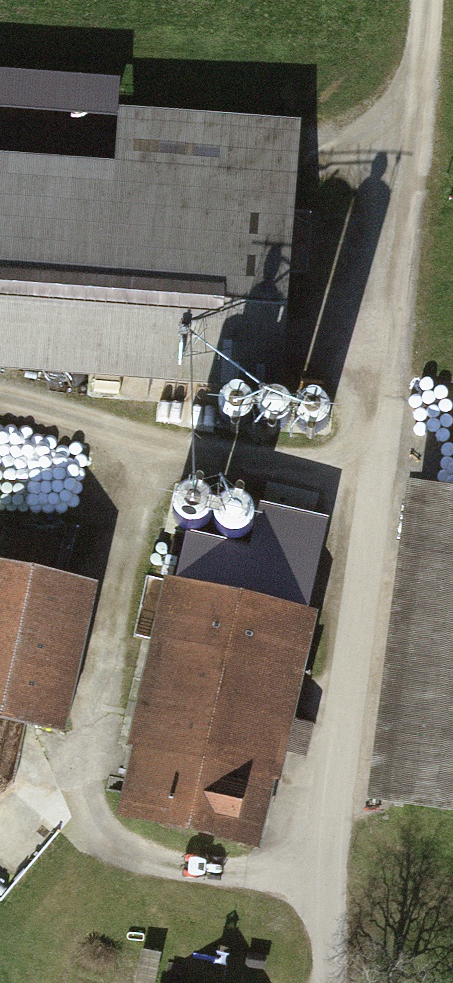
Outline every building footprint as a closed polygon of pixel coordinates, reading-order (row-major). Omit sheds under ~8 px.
[(115,114),(118,74),(0,65),(0,106),(115,114)] [(281,387),(299,119),(119,107),(115,161),(0,153),(0,368),(281,387)] [(218,400),(216,405),(216,411),(218,417),(221,421),(226,425),(231,427),(237,427),(243,425),(248,422),(251,417),(253,411),(253,406),(251,400),(248,395),(243,392),(238,390),(232,390),(226,392),(221,395),(218,400)] [(258,402),(256,408),(256,413),(258,419),(261,423),(265,426),(271,428),(276,428),(282,427),(286,423),(289,419),(291,414),(291,408),(290,403),(286,398),(282,395),(277,393),(271,393),(266,395),(261,398),(258,402)] [(296,405),(294,410),(294,416),(296,421),(299,426),(304,430),(310,431),(315,432),(321,430),(326,427),(329,422),(331,416),(331,411),(329,405),(326,400),(321,397),(316,395),(310,395),(305,397),(300,400),(296,405)] [(367,800),(452,811),(452,485),(409,480),(367,800)] [(174,500),(172,506),(172,512),(174,518),(178,523),(183,527),(188,529),(194,529),(200,527),(205,524),(209,519),(211,513),(211,507),(209,501),(206,496),(201,492),(195,490),(189,490),(183,492),(178,496),(174,500)] [(215,509),(213,515),(213,521),(215,527),(219,532),(224,536),(229,538),(236,538),(241,536),(246,533),(250,528),(252,522),(252,516),(250,510),(247,505),(242,501),(236,499),(230,499),(224,501),(219,504),(215,509)] [(167,580),(115,818),(262,849),(313,611),(307,610),(327,518),(259,503),(250,544),(187,531),(176,582),(167,580)] [(70,732),(102,581),(57,571),(65,533),(5,521),(0,542),(0,717),(70,732)]
